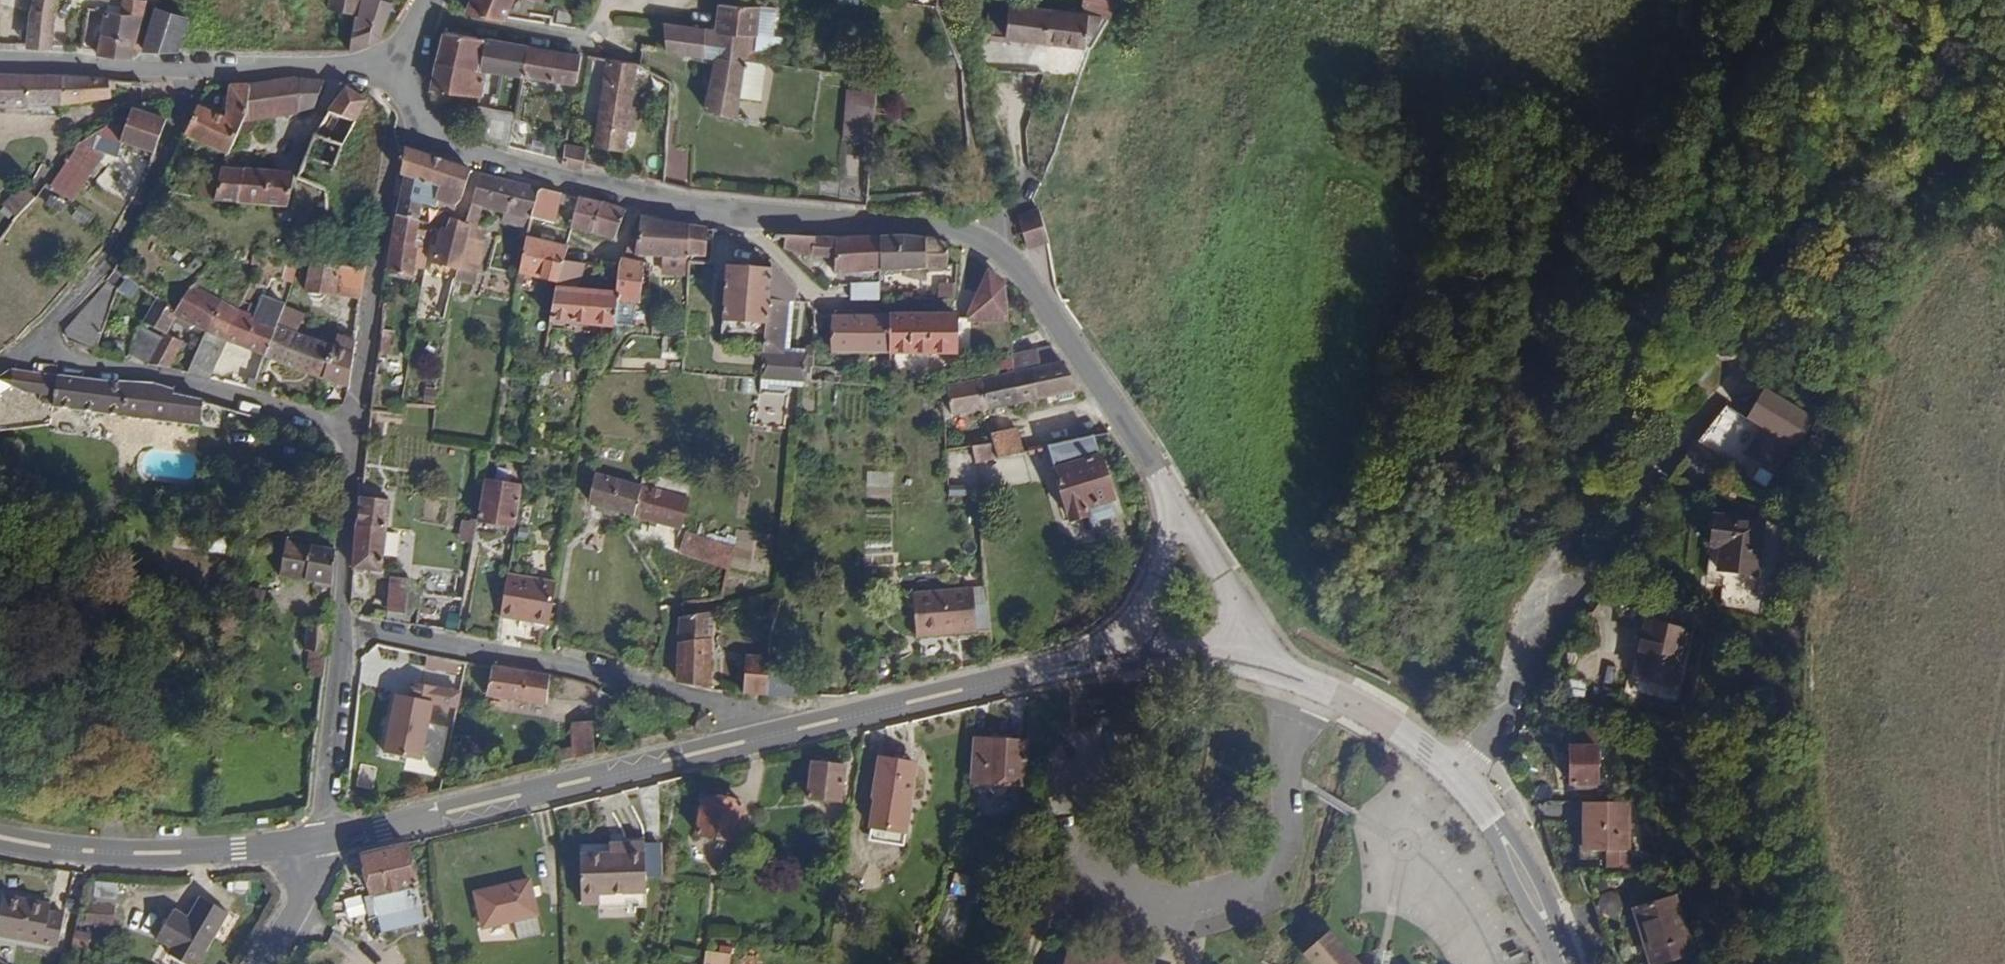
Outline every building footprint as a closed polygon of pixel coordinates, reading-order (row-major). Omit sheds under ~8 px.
[(57,0),(32,0),(29,10),(55,13),(57,0)] [(146,4),(128,0),(123,0),(119,13),(146,19),(146,4)] [(330,18),(355,23),(360,0),(333,0),(330,18)] [(355,23),(349,52),(371,44),(374,38),(387,0),(360,0),(355,23)] [(394,2),(390,0),(387,0),(374,38),(380,40),(382,33),(394,2)] [(513,0),(469,0),(464,14),(504,21),(506,17),(513,0)] [(141,52),(149,19),(146,19),(119,13),(87,5),(85,19),(102,22),(98,48),(97,57),(128,62),(132,52),(141,52)] [(737,36),(740,8),(718,5),(715,30),(714,33),(737,36)] [(178,53),(188,16),(156,7),(144,52),(178,53)] [(757,36),(774,37),(774,29),(777,29),(778,8),(755,8),(740,8),(737,36),(757,36)] [(1055,48),(1059,14),(1012,8),(1008,42),(1055,48)] [(55,13),(29,10),(28,43),(28,48),(54,49),(54,46),(55,13)] [(1091,52),(1095,18),(1059,14),(1055,48),(1091,52)] [(744,61),(744,58),(735,57),(737,36),(714,33),(715,30),(664,24),(660,47),(660,51),(711,59),(705,108),(737,119),(738,111),(738,109),(739,98),(744,61)] [(520,82),(526,48),(443,35),(431,92),(472,98),(476,98),(479,77),(497,79),(490,115),(513,119),(520,82)] [(756,51),(757,36),(737,36),(735,57),(744,58),(755,59),(756,51)] [(784,37),(774,37),(757,36),(756,51),(782,42),(784,37)] [(549,87),(554,53),(526,48),(520,82),(549,87)] [(575,90),(580,57),(554,53),(549,87),(575,90)] [(635,133),(637,106),(633,105),(638,66),(605,61),(592,151),(626,157),(628,133),(635,133)] [(761,100),(765,63),(744,61),(739,98),(761,100)] [(109,78),(62,76),(0,74),(0,108),(10,108),(57,108),(61,105),(75,103),(111,99),(109,78)] [(511,130),(513,119),(490,115),(497,79),(479,77),(476,98),(472,98),(465,141),(508,151),(508,147),(509,141),(511,130)] [(299,108),(298,79),(270,81),(272,113),(299,108)] [(317,105),(323,82),(298,79),(299,108),(317,105)] [(874,113),(876,82),(849,80),(846,111),(874,113)] [(272,113),(270,81),(243,83),(246,106),(229,140),(236,141),(239,132),(249,132),(253,117),(272,113)] [(229,140),(246,106),(243,83),(229,84),(228,109),(200,97),(184,132),(217,147),(212,156),(209,154),(205,159),(215,166),(220,157),(229,140)] [(342,149),(365,101),(344,87),(323,120),(295,177),(322,189),(331,175),(342,149)] [(155,152),(167,117),(132,106),(126,125),(120,142),(155,152)] [(871,154),(874,113),(846,111),(843,152),(871,154)] [(118,157),(120,142),(126,125),(107,125),(80,144),(51,187),(50,189),(74,202),(106,154),(118,157)] [(524,144),(527,132),(511,130),(509,141),(524,144)] [(543,155),(546,142),(532,139),(530,146),(529,152),(543,155)] [(586,164),(588,150),(565,146),(563,145),(561,159),(560,164),(585,170),(586,164)] [(691,190),(693,147),(666,146),(666,161),(665,183),(691,190)] [(465,200),(472,173),(406,147),(400,171),(405,172),(438,185),(436,195),(455,203),(465,200)] [(868,196),(871,154),(843,152),(840,194),(868,196)] [(240,202),(243,167),(223,166),(225,161),(220,157),(215,166),(211,198),(240,202)] [(211,198),(215,166),(200,164),(195,195),(211,198)] [(290,206),(293,170),(243,167),(240,202),(290,206)] [(436,195),(438,185),(405,172),(396,212),(417,217),(420,201),(444,210),(453,213),(455,203),(436,195)] [(530,217),(536,187),(481,174),(474,204),(530,217)] [(22,205),(31,195),(21,186),(4,206),(14,215),(22,205)] [(555,223),(562,193),(536,187),(530,217),(555,223)] [(621,238),(626,209),(578,196),(571,227),(621,238)] [(416,220),(417,217),(396,212),(385,272),(410,276),(417,246),(412,245),(416,220)] [(1045,244),(1037,212),(1019,216),(1027,248),(1045,244)] [(688,257),(689,222),(641,215),(640,238),(636,239),(635,253),(662,255),(688,257)] [(468,225),(469,221),(462,220),(461,225),(452,224),(449,232),(441,230),(435,262),(434,266),(458,270),(468,225)] [(709,225),(689,222),(688,257),(707,257),(709,225)] [(486,276),(493,243),(487,242),(488,230),(468,225),(458,270),(486,276)] [(835,255),(836,234),(786,234),(786,249),(798,254),(835,255)] [(835,255),(835,268),(880,269),(881,235),(836,234),(835,255)] [(925,253),(925,248),(925,236),(881,235),(880,269),(925,269),(925,253)] [(560,273),(566,245),(526,237),(524,247),(520,271),(558,279),(560,273)] [(948,253),(925,253),(925,269),(948,270),(948,263),(948,253)] [(688,257),(662,255),(662,277),(688,278),(688,257)] [(641,298),(644,260),(621,256),(618,265),(616,289),(615,301),(640,302),(641,298)] [(330,295),(335,265),(308,261),(304,293),(308,299),(317,300),(322,296),(330,295)] [(768,327),(771,280),(771,274),(772,267),(751,265),(726,264),(722,324),(764,326),(768,327)] [(364,269),(335,265),(330,295),(360,299),(364,269)] [(786,343),(789,283),(772,267),(771,274),(771,280),(768,327),(764,326),(760,376),(759,383),(800,386),(807,387),(808,379),(809,351),(786,351),(786,347),(786,343)] [(1007,322),(1006,279),(988,268),(968,313),(964,320),(1007,322)] [(118,286),(122,274),(117,270),(108,280),(118,286)] [(95,346),(118,286),(108,280),(65,328),(75,340),(95,346)] [(881,296),(880,283),(849,284),(850,300),(881,300),(881,296)] [(955,296),(955,284),(938,284),(938,296),(955,296)] [(615,301),(616,289),(554,286),(552,324),(614,326),(615,301)] [(207,333),(222,300),(191,289),(177,312),(173,319),(207,333)] [(276,322),(284,302),(264,295),(255,313),(242,307),(222,300),(207,333),(229,342),(264,356),(276,322)] [(173,319),(177,312),(154,298),(142,324),(164,335),(173,319)] [(956,353),(956,312),(889,314),(888,353),(956,353)] [(888,353),(889,314),(835,314),(833,354),(888,353)] [(333,344),(276,322),(264,356),(323,378),(333,344)] [(150,358),(164,335),(142,324),(130,348),(150,358)] [(213,380),(229,342),(207,333),(189,371),(188,374),(213,380)] [(169,367),(181,344),(164,335),(150,358),(145,366),(167,370),(169,367)] [(348,388),(355,340),(344,335),(340,346),(333,344),(323,378),(348,388)] [(686,356),(687,338),(666,336),(665,343),(671,344),(670,355),(683,356),(686,356)] [(1041,365),(1037,348),(1009,353),(1011,365),(1012,371),(1041,365)] [(1011,365),(1009,353),(987,358),(989,370),(1011,365)] [(1077,390),(1061,361),(1041,365),(1012,371),(1019,402),(1077,390)] [(55,373),(11,369),(0,375),(0,379),(29,393),(53,395),(55,373)] [(539,378),(540,371),(522,369),(521,377),(539,378)] [(548,384),(550,371),(540,371),(539,378),(538,383),(548,384)] [(1019,402),(1012,371),(978,378),(984,409),(1019,402)] [(53,395),(53,408),(71,410),(168,421),(190,423),(200,425),(202,403),(203,398),(174,393),(174,387),(154,382),(55,373),(53,395)] [(984,409),(978,378),(945,385),(951,416),(984,409)] [(53,395),(29,393),(0,379),(0,431),(51,425),(53,408),(53,395)] [(1797,448),(1817,416),(1765,385),(1746,418),(1797,448)] [(1021,440),(1019,428),(991,433),(993,442),(994,445),(1021,440)] [(1086,454),(1099,450),(1094,434),(1046,444),(1047,446),(1053,464),(1060,462),(1086,454)] [(876,446),(876,435),(864,435),(864,444),(876,446)] [(1024,452),(1021,440),(994,445),(996,458),(1024,452)] [(994,445),(993,442),(972,446),(975,462),(996,458),(994,445)] [(1117,501),(1101,449),(1099,450),(1086,454),(1060,462),(1053,464),(1050,465),(1066,517),(1069,516),(1070,523),(1088,517),(1091,516),(1089,509),(1112,502),(1117,501)] [(684,474),(685,461),(676,461),(675,473),(684,474)] [(637,517),(645,484),(598,471),(591,502),(637,517)] [(518,526),(522,482),(481,479),(477,523),(518,526)] [(684,529),(693,497),(645,484),(637,517),(684,529)] [(388,528),(391,501),(361,498),(358,524),(383,527),(388,528)] [(1112,502),(1089,509),(1091,516),(1088,517),(1090,523),(1116,516),(1112,502)] [(1766,552),(1770,518),(1714,513),(1711,546),(1718,547),(1766,552)] [(472,542),(475,521),(462,520),(459,541),(472,542)] [(379,567),(383,527),(358,524),(354,565),(379,567)] [(730,568),(737,545),(686,531),(679,554),(727,568),(730,568)] [(333,584),(336,548),(282,540),(276,576),(333,584)] [(1764,576),(1766,552),(1718,547),(1716,571),(1764,576)] [(541,623),(548,580),(508,572),(500,616),(541,623)] [(407,613),(410,578),(388,577),(386,611),(407,613)] [(553,626),(559,582),(548,580),(541,623),(553,626)] [(973,593),(973,588),(914,593),(918,637),(976,632),(973,593)] [(990,631),(987,592),(973,593),(976,632),(990,631)] [(712,688),(715,611),(686,614),(679,615),(677,673),(677,678),(712,688)] [(321,680),(328,623),(307,620),(308,617),(300,616),(298,632),(306,633),(304,649),(318,651),(314,679),(321,680)] [(1680,684),(1691,626),(1640,617),(1629,675),(1680,684)] [(769,695),(769,661),(769,654),(744,653),(743,692),(743,694),(769,695)] [(795,695),(794,665),(769,661),(769,695),(795,695)] [(545,706),(550,674),(491,664),(487,698),(545,706)] [(424,683),(421,698),(433,700),(432,704),(458,709),(462,690),(424,683)] [(421,698),(394,693),(384,752),(422,759),(432,704),(433,700),(421,698)] [(589,749),(590,724),(570,724),(569,741),(543,748),(545,759),(589,749)] [(1604,791),(1603,748),(1617,748),(1617,735),(1571,736),(1572,791),(1604,791)] [(1033,785),(1036,739),(972,736),(970,782),(1033,785)] [(908,833),(918,760),(877,755),(867,828),(908,833)] [(843,801),(847,764),(811,760),(806,797),(843,801)] [(737,843),(743,795),(719,793),(718,799),(700,798),(696,839),(737,843)] [(285,804),(291,797),(287,795),(282,802),(285,804)] [(1629,855),(1629,806),(1584,807),(1584,856),(1599,856),(1629,855)] [(599,895),(645,894),(644,841),(609,842),(609,850),(580,851),(581,881),(582,905),(600,905),(599,895)] [(407,843),(368,851),(359,856),(369,898),(418,886),(407,843)] [(1629,868),(1629,855),(1599,856),(1599,868),(1629,868)] [(539,916),(529,876),(472,891),(482,931),(539,916)] [(222,938),(237,913),(191,885),(168,924),(200,944),(207,931),(222,938)] [(59,909),(43,905),(44,895),(0,886),(0,932),(51,943),(59,909)] [(339,893),(343,921),(362,919),(358,890),(339,893)] [(1678,897),(1645,908),(1665,963),(1666,963),(1695,954),(1678,897)] [(108,947),(115,910),(89,904),(82,941),(108,947)] [(1645,908),(1631,912),(1648,963),(1665,963),(1645,908)] [(1354,957),(1330,931),(1304,953),(1313,963),(1361,963),(1354,957)] [(1108,952),(1071,942),(1065,963),(1151,963),(1108,952)] [(731,953),(707,950),(705,963),(730,963),(731,953)]
